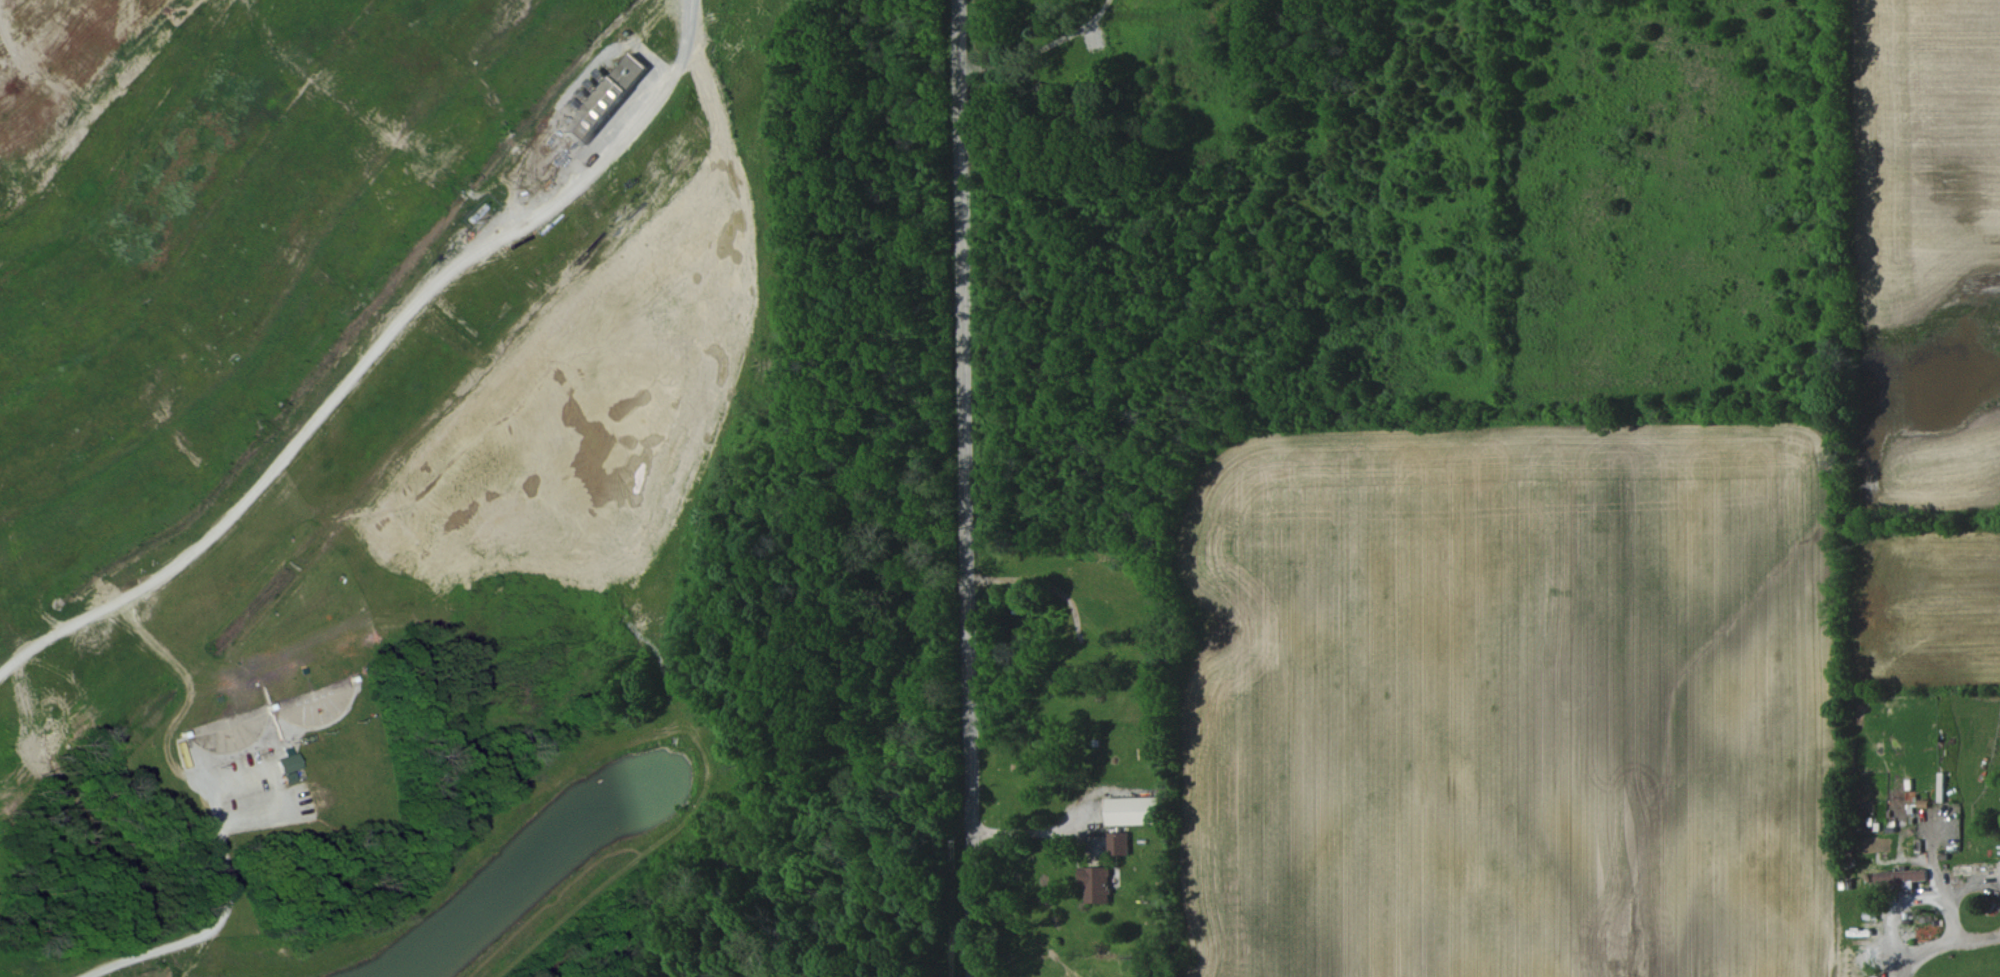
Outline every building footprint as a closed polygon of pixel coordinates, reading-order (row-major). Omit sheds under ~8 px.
[(564,133),(581,147),(647,66),(630,52),(564,133)] [(295,781),(293,770),(300,769),(297,754),(277,758),(283,784),(295,781)] [(1108,798),(1108,825),(1159,824),(1158,797),(1108,798)] [(1108,855),(1129,855),(1128,832),(1108,833),(1108,855)] [(1109,903),(1110,867),(1080,866),(1080,884),(1085,884),(1085,903),(1109,903)] [(1875,872),(1876,884),(1928,882),(1927,870),(1875,872)]
